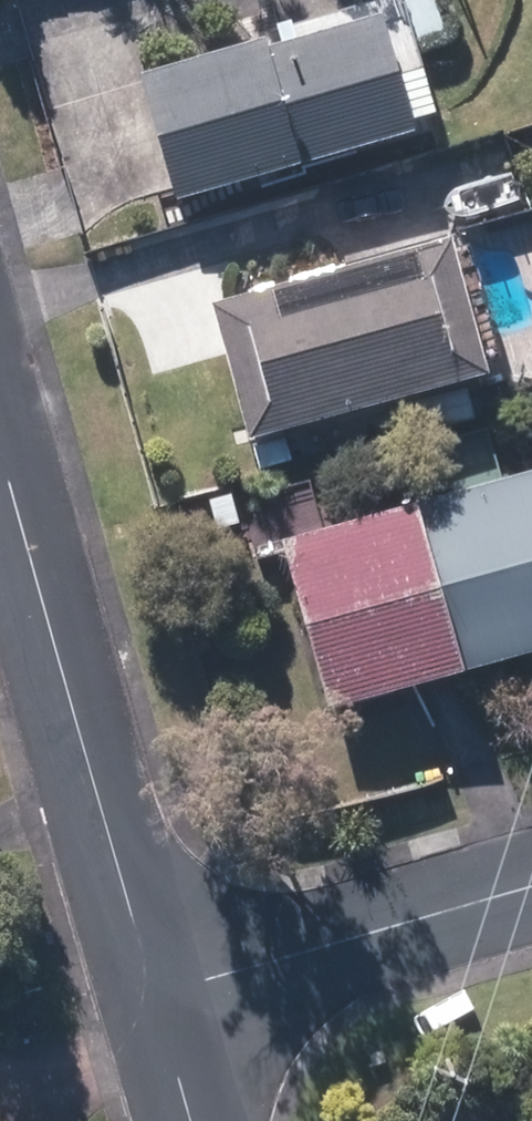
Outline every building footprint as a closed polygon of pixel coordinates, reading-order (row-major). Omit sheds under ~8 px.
[(88,41),(116,165),(358,111),(333,0),(275,0),(88,41)] [(406,207),(183,268),(220,400),(442,340),(406,207)] [(485,447),(531,628),(531,435),(485,447)] [(485,447),(371,476),(418,657),(531,628),(485,447)] [(371,476),(229,513),(276,693),(418,657),(371,476)]
